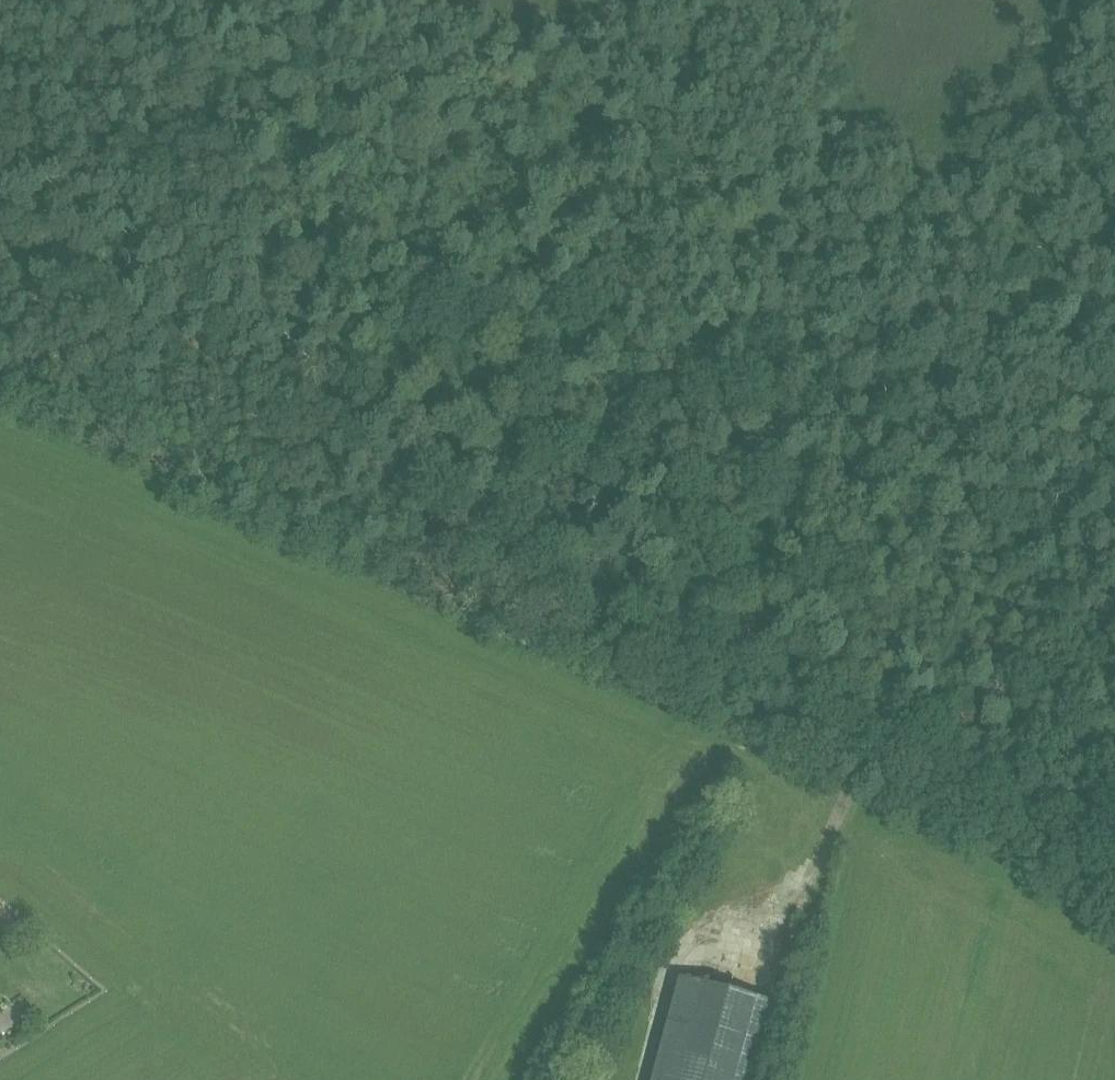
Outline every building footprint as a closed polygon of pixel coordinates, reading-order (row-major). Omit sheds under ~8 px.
[(677,977),(650,1079),(754,1079),(774,1002),(677,977)]
